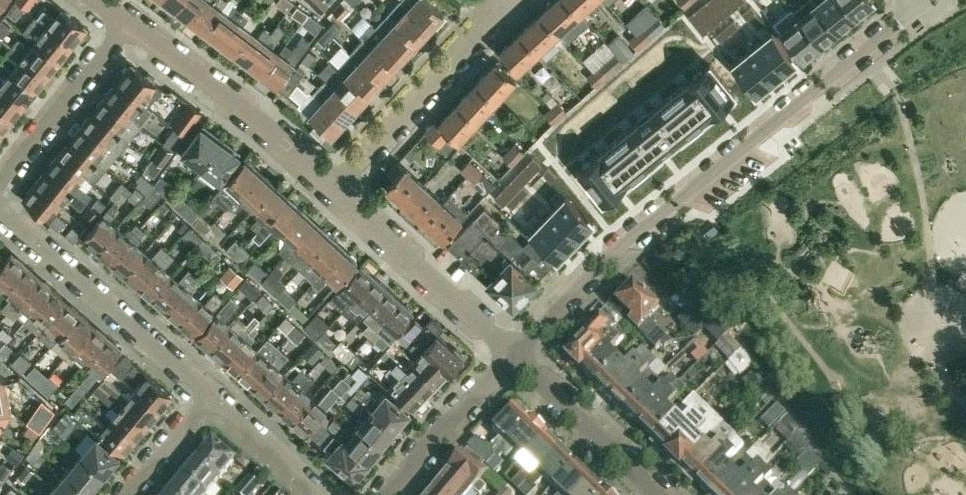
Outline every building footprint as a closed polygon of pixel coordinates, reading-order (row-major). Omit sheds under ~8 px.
[(7,11),(8,12),(15,18),(24,7),(17,0),(7,11)] [(17,0),(24,7),(28,10),(34,2),(34,0),(17,0)] [(176,10),(184,0),(162,0),(176,10)] [(190,21),(206,0),(184,0),(176,10),(174,13),(183,19),(185,17),(190,21)] [(205,32),(222,8),(228,0),(206,0),(190,21),(205,32)] [(219,43),(247,5),(242,0),(239,0),(236,4),(229,13),(222,8),(205,32),(219,43)] [(294,1),(292,0),(278,0),(275,3),(286,11),(294,1)] [(316,3),(322,8),(328,2),(326,0),(319,0),(316,3)] [(388,13),(418,41),(430,27),(417,15),(401,0),(400,0),(388,13)] [(417,15),(430,27),(443,13),(430,0),(401,0),(417,15)] [(579,13),(567,0),(555,0),(541,13),(559,32),(579,13)] [(579,13),(594,0),(567,0),(579,13)] [(683,11),(692,2),(690,0),(674,0),(683,11)] [(709,0),(707,0),(702,4),(710,13),(716,8),(709,0)] [(718,0),(709,0),(716,8),(721,4),(718,0)] [(721,4),(729,13),(735,8),(728,0),(726,0),(721,4)] [(735,8),(741,3),(738,0),(728,0),(735,8)] [(816,2),(838,28),(856,14),(844,0),(816,0),(817,2),(816,2)] [(856,14),(874,0),(844,0),(856,14)] [(349,8),(341,1),(333,9),(341,17),(349,8)] [(816,2),(798,16),(820,43),(838,28),(816,2)] [(710,13),(702,4),(696,9),(704,18),(710,13)] [(721,4),(716,8),(723,18),(729,13),(721,4)] [(219,43),(233,53),(251,29),(244,24),(250,16),(246,13),(250,7),(247,5),(219,43)] [(309,13),(297,5),(291,14),(303,22),(309,13)] [(747,18),(757,11),(752,5),(742,12),(747,18)] [(84,26),(61,8),(53,19),(47,15),(43,21),(73,45),(83,32),(82,28),(84,26)] [(723,18),(716,8),(710,13),(717,22),(723,18)] [(704,18),(696,9),(690,14),(698,23),(704,18)] [(388,13),(376,27),(405,55),(418,41),(388,13)] [(541,13),(520,32),(538,51),(540,49),(547,57),(565,41),(558,33),(559,32),(541,13)] [(717,22),(710,13),(704,18),(711,27),(717,22)] [(657,15),(636,33),(645,43),(666,25),(657,15)] [(36,40),(61,60),(73,45),(43,21),(42,22),(36,16),(25,31),(36,40)] [(776,24),(802,57),(820,43),(798,16),(791,22),(786,16),(776,24)] [(704,18),(698,23),(705,32),(711,27),(704,18)] [(0,21),(0,35),(2,37),(10,26),(1,19),(0,21)] [(316,33),(323,23),(318,19),(311,29),(316,33)] [(730,33),(739,25),(734,19),(725,26),(730,33)] [(334,21),(325,31),(331,37),(340,26),(334,21)] [(278,23),(272,32),(248,64),(262,75),(279,51),(273,46),(279,37),(285,29),(278,23)] [(233,53),(248,64),(272,32),(264,26),(258,35),(251,29),(233,53)] [(721,40),(730,33),(725,26),(715,34),(721,40)] [(363,38),(362,39),(393,68),(405,55),(376,27),(371,32),(367,28),(360,36),(363,38)] [(325,31),(318,38),(324,44),(331,37),(325,31)] [(773,31),(759,42),(783,72),(797,61),(773,31)] [(499,52),(517,71),(538,51),(520,32),(499,52)] [(623,62),(635,51),(619,33),(607,44),(615,53),(623,62)] [(629,38),(638,49),(645,43),(636,33),(629,38)] [(277,86),(310,42),(302,36),(287,56),(279,51),(262,75),(277,86)] [(19,38),(13,46),(50,75),(61,60),(36,40),(30,47),(19,38)] [(352,54),(351,55),(381,82),(393,68),(362,39),(350,52),(352,54)] [(759,42),(746,53),(770,82),(783,72),(759,42)] [(19,61),(12,69),(38,89),(50,75),(13,46),(10,50),(16,55),(14,57),(19,61)] [(316,55),(309,50),(302,59),(309,64),(316,55)] [(615,53),(595,71),(603,80),(623,62),(615,53)] [(746,53),(732,64),(756,94),(770,82),(746,53)] [(351,55),(339,68),(369,95),(381,82),(351,55)] [(515,78),(497,61),(480,80),(498,97),(515,78)] [(300,63),(289,76),(297,83),(308,69),(300,63)] [(710,64),(577,171),(602,202),(622,186),(625,190),(627,188),(624,184),(640,172),(643,176),(645,174),(642,170),(657,158),(660,162),(662,160),(659,156),(678,141),(681,145),(683,143),(680,139),(696,126),(699,130),(701,129),(698,125),(713,112),(716,116),(718,115),(715,111),(735,95),(710,64)] [(161,88),(134,65),(132,67),(128,67),(117,81),(148,106),(161,88)] [(334,86),(333,88),(356,109),(369,95),(339,68),(327,81),(334,86)] [(6,77),(0,73),(0,84),(26,104),(38,89),(12,69),(6,77)] [(596,86),(603,80),(595,71),(593,69),(587,76),(596,86)] [(621,101),(642,77),(634,70),(612,94),(621,101)] [(289,76),(280,88),(288,94),(297,83),(289,76)] [(480,80),(463,98),(481,115),(498,97),(480,80)] [(117,81),(105,95),(141,126),(153,111),(147,106),(148,106),(117,81)] [(317,82),(307,92),(309,91),(343,123),(356,109),(333,88),(328,92),(317,82)] [(26,104),(0,84),(0,107),(15,119),(26,104)] [(567,112),(558,101),(549,89),(542,95),(552,106),(561,117),(567,112)] [(332,136),(343,123),(309,91),(307,92),(303,97),(315,108),(309,115),(332,136)] [(105,95),(93,110),(128,140),(129,138),(130,139),(134,134),(141,126),(105,95)] [(463,98),(446,117),(465,133),(481,115),(463,98)] [(202,111),(189,102),(172,125),(175,127),(174,127),(184,135),(202,111)] [(551,120),(553,123),(561,117),(552,106),(544,112),(543,111),(537,116),(545,125),(551,120)] [(3,134),(15,119),(0,107),(0,131),(3,134)] [(93,110),(81,125),(116,154),(128,140),(93,110)] [(447,152),(458,140),(465,133),(446,117),(440,123),(436,119),(425,132),(447,152)] [(81,125),(70,139),(105,168),(116,154),(81,125)] [(172,151),(184,135),(174,127),(162,143),(172,151)] [(201,127),(183,152),(203,167),(222,142),(201,127)] [(329,133),(322,141),(328,147),(337,145),(339,142),(329,133)] [(70,139),(58,154),(82,174),(83,174),(95,184),(105,169),(105,168),(70,139)] [(239,155),(222,142),(203,167),(220,180),(239,155)] [(515,142),(509,149),(519,158),(525,152),(515,142)] [(160,167),(172,151),(162,143),(150,159),(160,167)] [(502,156),(512,165),(513,165),(519,158),(509,149),(502,156)] [(58,154),(46,168),(86,202),(87,201),(72,188),(82,174),(58,154)] [(540,167),(531,158),(526,164),(535,172),(540,167)] [(154,176),(160,167),(150,159),(143,168),(154,176)] [(230,205),(260,172),(245,159),(212,195),(227,208),(230,205)] [(460,169),(467,175),(476,165),(469,159),(460,169)] [(397,162),(387,173),(393,178),(386,186),(402,200),(418,182),(397,162)] [(535,172),(526,164),(521,169),(529,178),(535,172)] [(467,175),(473,181),(483,171),(476,165),(467,175)] [(557,175),(548,166),(543,172),(552,181),(557,175)] [(46,168),(35,183),(59,204),(66,195),(81,208),(86,202),(46,168)] [(529,178),(521,169),(515,175),(524,183),(529,178)] [(473,181),(472,183),(485,194),(496,183),(483,171),(473,181)] [(154,183),(154,182),(150,180),(141,172),(136,178),(140,181),(136,185),(146,193),(152,185),(154,183)] [(245,202),(253,209),(274,185),(260,172),(230,205),(237,211),(245,202)] [(161,174),(154,182),(154,183),(152,185),(162,194),(165,196),(175,185),(161,174)] [(524,183),(515,175),(510,180),(519,189),(523,184),(524,183)] [(519,189),(510,180),(505,186),(514,194),(515,193),(519,189)] [(122,181),(116,189),(111,196),(116,200),(123,192),(122,191),(127,186),(122,181)] [(402,200),(423,219),(439,200),(418,182),(402,200)] [(25,200),(59,227),(65,220),(54,211),(59,204),(35,183),(27,192),(29,195),(25,200)] [(519,189),(515,193),(520,199),(529,190),(523,184),(519,189)] [(151,207),(162,194),(152,185),(146,193),(141,199),(151,207)] [(253,235),(253,236),(288,198),(274,185),(253,209),(259,215),(251,224),(258,230),(253,235)] [(132,190),(127,186),(122,191),(123,192),(136,203),(144,193),(135,186),(132,190)] [(514,194),(505,186),(500,191),(508,200),(514,194)] [(500,191),(494,197),(503,205),(506,202),(508,200),(500,191)] [(508,200),(506,202),(512,207),(520,199),(515,193),(514,194),(508,200)] [(182,195),(174,204),(191,220),(199,211),(182,195)] [(445,238),(468,212),(449,195),(442,202),(439,200),(423,219),(445,238)] [(566,195),(554,207),(582,234),(594,221),(566,195)] [(91,206),(99,212),(106,205),(98,198),(91,206)] [(273,227),(280,234),(301,210),(288,198),(253,236),(260,241),(273,227)] [(169,206),(167,204),(163,201),(156,209),(162,214),(169,206)] [(113,202),(83,236),(88,240),(87,244),(96,251),(118,226),(110,219),(115,214),(113,212),(117,206),(113,202)] [(99,212),(91,206),(90,204),(84,211),(93,219),(99,212)] [(528,240),(524,245),(509,231),(484,207),(450,244),(448,246),(500,294),(499,296),(506,303),(510,299),(511,298),(515,298),(516,299),(520,302),(526,295),(524,293),(553,263),(528,240)] [(554,207),(542,220),(570,246),(582,234),(554,207)] [(279,249),(286,256),(315,223),(301,210),(280,234),(288,240),(279,249)] [(213,224),(212,223),(199,211),(191,220),(204,232),(207,229),(207,230),(213,224)] [(215,220),(212,223),(213,224),(207,230),(218,240),(226,231),(215,220)] [(542,220),(530,232),(558,259),(570,246),(542,220)] [(190,225),(185,221),(178,229),(183,233),(190,225)] [(96,251),(109,263),(141,228),(136,223),(131,229),(129,227),(125,232),(118,226),(96,251)] [(300,268),(304,263),(308,259),(329,235),(315,223),(286,256),(300,268)] [(195,230),(190,225),(183,233),(188,237),(195,230)] [(72,226),(65,234),(74,241),(81,233),(72,226)] [(109,263),(124,275),(145,251),(136,244),(142,238),(140,236),(145,231),(141,228),(109,263)] [(343,248),(329,235),(308,259),(315,265),(307,275),(314,281),(343,248)] [(226,248),(234,257),(244,246),(236,238),(226,248)] [(217,250),(211,245),(204,253),(210,258),(217,250)] [(234,257),(241,263),(251,253),(244,246),(234,257)] [(124,275),(137,287),(168,251),(163,247),(159,252),(157,251),(151,257),(145,251),(124,275)] [(337,285),(358,262),(343,248),(314,281),(321,287),(329,278),(337,285)] [(221,255),(217,250),(210,258),(214,262),(221,255)] [(137,287),(151,299),(172,275),(164,268),(169,262),(167,260),(172,254),(168,251),(137,287)] [(5,290),(27,264),(18,257),(15,258),(11,255),(0,266),(0,285),(5,290)] [(255,260),(247,268),(262,283),(270,273),(255,260)] [(11,308),(11,309),(40,276),(27,264),(5,290),(12,296),(2,307),(7,312),(11,308)] [(243,276),(230,264),(220,276),(233,288),(243,276)] [(283,285),(276,279),(284,271),(277,265),(270,273),(262,283),(275,295),(281,289),(280,288),(283,285)] [(359,266),(330,298),(344,311),(373,278),(359,266)] [(151,299),(165,311),(196,275),(190,270),(186,276),(184,274),(179,280),(172,275),(151,299)] [(165,311),(178,323),(200,298),(191,291),(196,285),(194,284),(199,278),(196,275),(165,311)] [(11,309),(24,320),(53,288),(40,276),(11,309)] [(350,316),(358,307),(365,314),(386,290),(373,278),(344,311),(350,316)] [(245,279),(237,288),(242,292),(249,283),(245,279)] [(633,284),(615,303),(627,314),(624,318),(656,348),(661,343),(665,346),(673,342),(649,320),(659,309),(633,284)] [(297,299),(284,286),(281,289),(275,295),(282,302),(289,308),(295,302),(297,299)] [(24,320),(38,332),(37,332),(38,333),(67,300),(53,288),(24,320)] [(370,335),(400,302),(395,298),(395,294),(388,288),(386,290),(365,314),(372,320),(363,329),(370,335)] [(194,332),(224,298),(215,290),(205,302),(200,298),(178,323),(186,329),(190,328),(194,332)] [(263,293),(262,294),(256,301),(267,310),(273,302),(263,293)] [(230,296),(197,334),(201,338),(200,342),(210,351),(232,325),(225,319),(238,303),(230,296)] [(52,343),(53,344),(53,345),(81,312),(67,300),(38,333),(51,344),(52,343)] [(696,301),(679,321),(697,339),(700,336),(715,321),(721,316),(714,312),(715,312),(703,305),(696,301)] [(309,315),(295,302),(289,308),(303,322),(309,315)] [(392,338),(413,314),(412,313),(412,309),(406,304),(403,305),(400,302),(370,335),(376,340),(384,331),(392,338)] [(607,310),(600,318),(573,347),(572,345),(564,354),(565,354),(566,358),(565,359),(574,367),(575,366),(579,371),(623,325),(607,310)] [(53,345),(66,356),(95,324),(81,312),(53,345)] [(304,326),(317,339),(318,337),(319,338),(325,331),(324,331),(326,329),(327,327),(330,325),(320,315),(318,313),(304,326)] [(210,351),(223,362),(260,319),(255,315),(244,327),(243,326),(238,331),(232,325),(210,351)] [(453,348),(437,333),(442,327),(431,317),(423,326),(414,318),(405,329),(410,335),(416,340),(448,371),(450,369),(455,368),(464,358),(462,356),(462,353),(457,348),(453,348)] [(223,362),(237,374),(259,349),(258,348),(251,342),(255,337),(253,335),(264,322),(260,319),(223,362)] [(301,328),(295,322),(286,332),(292,338),(301,328)] [(78,353),(87,361),(108,336),(95,324),(66,356),(71,361),(78,353)] [(6,340),(7,341),(13,334),(3,325),(0,329),(0,334),(6,340)] [(580,370),(594,384),(618,359),(611,352),(619,342),(616,339),(619,336),(617,334),(624,327),(623,325),(579,371),(580,370)] [(306,333),(301,328),(292,338),(297,342),(306,333)] [(410,335),(405,329),(397,337),(398,337),(407,346),(414,338),(410,335)] [(325,331),(319,338),(329,348),(336,342),(331,337),(325,331)] [(727,361),(740,348),(728,335),(715,347),(727,361)] [(94,367),(66,399),(73,404),(120,351),(115,347),(116,343),(108,336),(87,361),(94,367)] [(237,374),(250,386),(282,350),(267,337),(258,348),(259,349),(237,374)] [(341,338),(333,348),(346,360),(355,351),(341,338)] [(448,371),(416,340),(410,346),(420,355),(413,362),(436,384),(438,386),(445,379),(445,373),(448,371)] [(0,347),(0,356),(3,359),(13,348),(5,341),(0,347)] [(313,362),(323,351),(324,350),(313,341),(302,352),(313,362)] [(594,384),(609,398),(650,355),(642,347),(625,365),(618,359),(594,384)] [(740,348),(727,361),(729,363),(740,378),(754,366),(742,349),(740,348)] [(436,384),(413,362),(408,368),(398,358),(387,349),(381,355),(391,365),(392,365),(424,397),(427,394),(431,394),(438,386),(436,384)] [(250,386),(264,398),(285,373),(277,366),(282,360),(280,359),(285,353),(282,350),(250,386)] [(362,357),(355,351),(346,360),(353,367),(358,361),(362,357)] [(11,362),(22,371),(31,361),(20,352),(11,362)] [(124,354),(112,369),(122,377),(129,370),(142,381),(136,389),(161,410),(169,401),(167,397),(171,393),(124,354)] [(339,365),(327,354),(320,361),(332,371),(334,369),(339,365)] [(609,398),(624,412),(648,387),(640,379),(657,361),(650,355),(609,398)] [(352,372),(351,371),(341,362),(339,365),(334,369),(335,370),(344,377),(350,383),(356,376),(352,372)] [(48,377),(39,368),(34,364),(25,375),(29,379),(39,387),(48,377)] [(359,364),(352,372),(356,376),(350,383),(346,387),(351,392),(369,373),(359,364)] [(392,365),(391,365),(385,372),(394,380),(388,387),(412,410),(413,409),(416,409),(421,403),(421,400),(424,397),(392,365)] [(264,398),(277,410),(309,374),(301,367),(292,379),(285,373),(264,398)] [(277,410),(291,422),(313,396),(304,389),(314,378),(309,374),(277,410)] [(624,412),(638,426),(679,383),(671,375),(654,393),(648,387),(624,412)] [(104,376),(99,382),(149,425),(161,410),(136,389),(129,397),(104,376)] [(58,385),(48,377),(39,387),(48,395),(58,385)] [(99,382),(94,389),(119,410),(112,418),(137,439),(149,425),(99,382)] [(12,411),(7,383),(0,384),(0,409),(12,411)] [(638,426),(652,440),(676,415),(675,414),(668,407),(686,389),(679,383),(638,426)] [(409,411),(386,393),(380,401),(361,385),(354,394),(395,429),(398,431),(411,415),(408,413),(409,411)] [(308,428),(317,419),(323,412),(324,411),(340,393),(332,386),(318,401),(313,396),(291,422),(298,428),(302,427),(306,431),(308,428)] [(345,398),(351,392),(346,387),(340,394),(345,398)] [(765,389),(757,397),(765,406),(774,398),(765,389)] [(395,429),(354,394),(347,402),(366,418),(359,426),(381,445),(384,447),(391,439),(388,437),(395,429)] [(649,443),(664,457),(707,411),(692,396),(675,414),(676,415),(652,440),(649,443)] [(74,411),(122,452),(126,447),(129,448),(137,439),(112,418),(107,425),(81,403),(74,411)] [(476,438),(467,447),(486,466),(532,419),(531,418),(531,419),(516,405),(493,429),(501,437),(492,446),(489,443),(485,447),(476,438)] [(768,415),(777,423),(786,413),(777,405),(768,415)] [(12,411),(0,409),(0,428),(12,411)] [(58,435),(74,417),(67,410),(51,429),(58,435)] [(664,457),(678,470),(722,424),(707,411),(664,457)] [(317,419),(320,421),(334,432),(339,436),(346,428),(333,417),(332,419),(323,412),(317,419)] [(775,426),(776,427),(774,429),(787,442),(798,430),(787,414),(775,426)] [(547,433),(532,419),(486,466),(493,473),(504,462),(500,459),(503,456),(506,459),(515,450),(523,457),(523,458),(546,434),(547,433)] [(310,433),(324,445),(334,432),(320,421),(310,433)] [(30,444),(40,430),(30,423),(20,437),(30,444)] [(695,481),(696,481),(737,438),(722,424),(678,470),(692,484),(695,481)] [(381,445),(359,426),(353,434),(346,428),(339,436),(368,461),(373,454),(377,457),(384,447),(381,445)] [(795,454),(799,458),(800,458),(810,448),(798,430),(787,442),(797,452),(795,454)] [(561,448),(546,434),(523,458),(523,457),(513,467),(521,475),(510,485),(519,493),(561,448)] [(119,455),(95,435),(81,452),(104,472),(119,455)] [(49,444),(40,437),(39,436),(35,442),(44,450),(49,444)] [(368,461),(339,436),(328,449),(331,451),(327,455),(327,461),(334,467),(341,464),(348,470),(345,474),(355,482),(364,472),(361,469),(368,461)] [(696,481),(709,494),(733,470),(726,463),(743,445),(737,438),(696,481)] [(27,454),(28,455),(35,461),(44,450),(35,442),(27,454)] [(212,444),(196,462),(219,481),(234,463),(212,444)] [(14,446),(6,457),(16,464),(17,464),(24,453),(23,452),(14,446)] [(536,487),(544,479),(553,487),(576,463),(561,448),(519,493),(522,494),(532,494),(538,489),(536,487)] [(799,458),(794,465),(798,469),(808,478),(821,464),(818,460),(811,449),(810,448),(800,458),(799,458)] [(710,494),(737,494),(765,466),(758,459),(760,456),(753,449),(733,470),(709,494),(710,494)] [(448,470),(473,491),(478,494),(480,494),(486,488),(480,482),(489,471),(464,451),(448,470)] [(81,452),(67,469),(91,489),(104,472),(81,452)] [(0,464),(0,479),(3,481),(13,467),(2,461),(0,464)] [(182,479),(202,494),(208,494),(219,481),(196,462),(182,479)] [(590,477),(576,463),(553,487),(560,494),(559,494),(573,494),(590,477)] [(34,470),(27,464),(17,475),(25,481),(34,470)] [(754,490),(772,472),(765,466),(737,494),(759,494),(754,490)] [(53,486),(64,494),(85,494),(91,489),(67,469),(53,486)] [(794,493),(793,493),(808,478),(798,469),(783,484),(779,480),(764,494),(792,494),(794,493)] [(435,489),(442,494),(469,494),(473,491),(448,470),(449,471),(435,489)] [(605,490),(604,490),(590,477),(573,494),(600,494),(605,490)] [(169,494),(202,494),(182,479),(169,494)] [(53,486),(46,494),(64,494),(53,486)]
